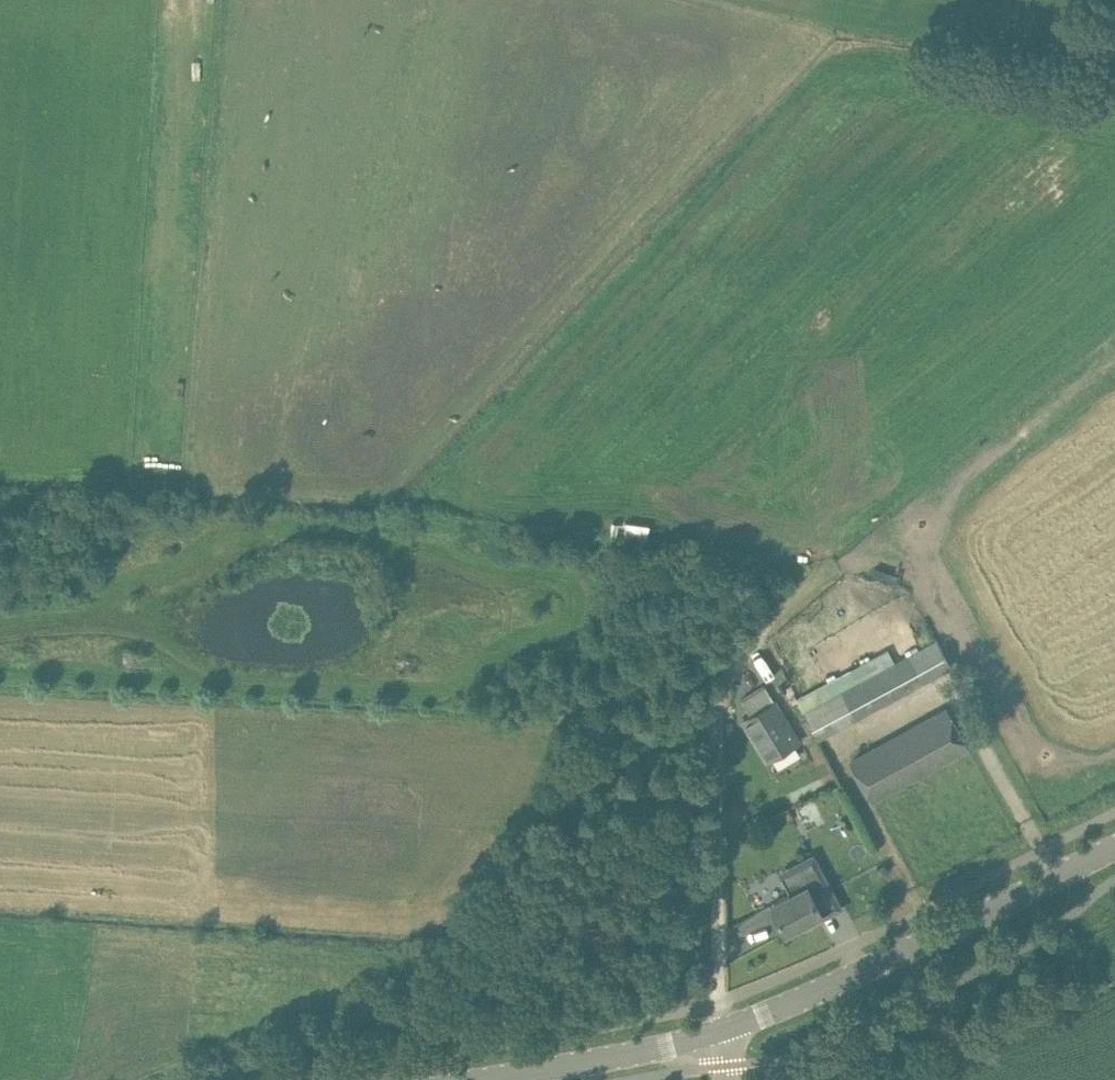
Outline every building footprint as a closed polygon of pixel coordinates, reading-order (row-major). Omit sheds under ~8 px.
[(936,639),(804,711),(819,738),(952,665),(936,639)] [(773,700),(764,686),(741,700),(749,714),(739,720),(766,763),(801,742),(775,699),(773,700)] [(968,746),(946,708),(850,761),(872,799),(968,746)] [(831,890),(817,863),(782,882),(789,894),(770,904),(785,932),(822,913),(815,899),(831,890)] [(884,863),(876,868),(880,875),(888,871),(884,863)]
